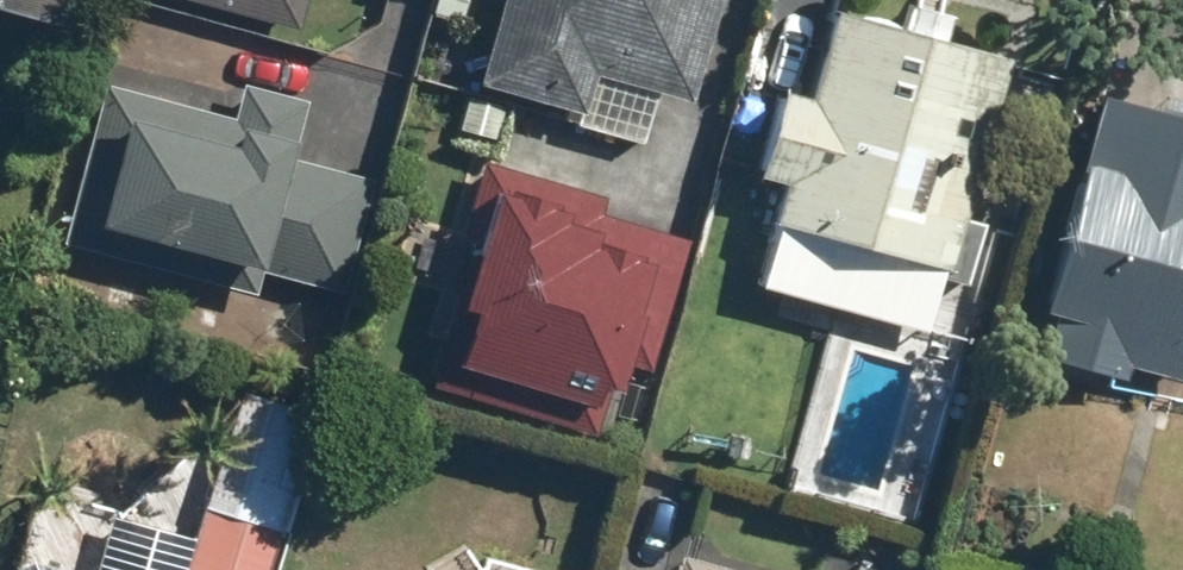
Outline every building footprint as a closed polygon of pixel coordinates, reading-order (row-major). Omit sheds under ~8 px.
[(50,24),(56,0),(0,0),(0,10),(50,24)] [(288,27),(296,0),(195,0),(288,27)] [(467,86),(572,116),(585,72),(683,100),(711,0),(492,0),(467,86)] [(776,89),(752,176),(775,182),(764,222),(944,271),(1005,51),(823,2),(797,95),(776,89)] [(96,81),(51,238),(244,293),(251,269),(328,291),(361,174),(279,151),(295,98),(236,81),(225,118),(96,81)] [(1033,308),(1049,312),(1037,357),(1123,380),(1126,366),(1182,381),(1182,116),(1091,92),(1033,308)] [(465,254),(431,356),(589,407),(597,384),(631,395),(682,238),(593,209),(598,194),(475,154),(444,247),(465,254)] [(311,409),(232,387),(180,569),(265,569),(311,409)] [(671,549),(666,569),(753,569),(671,549)]
